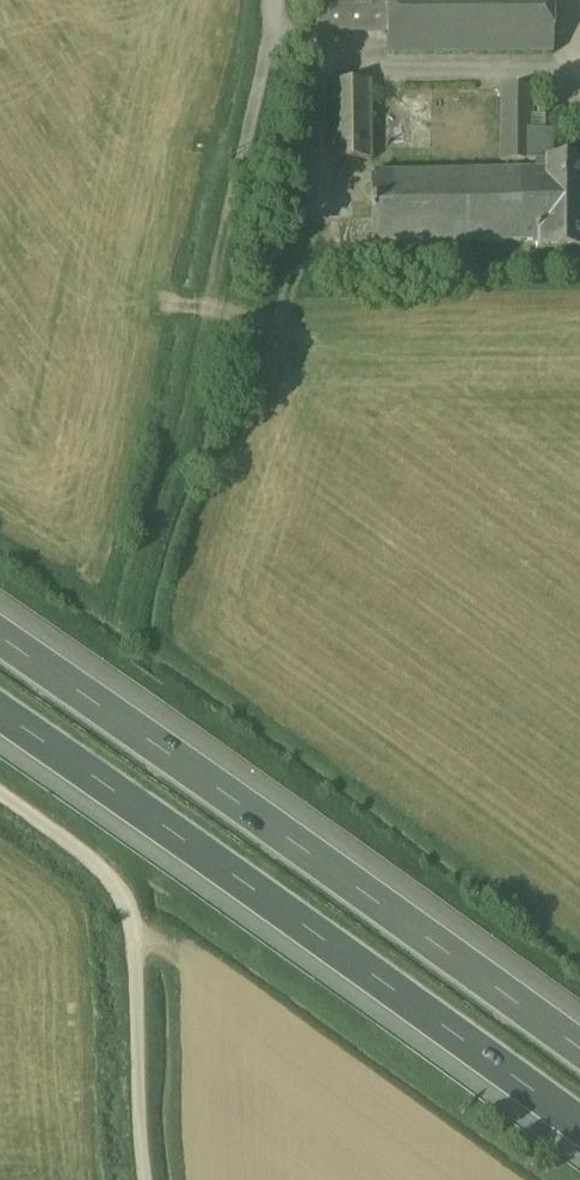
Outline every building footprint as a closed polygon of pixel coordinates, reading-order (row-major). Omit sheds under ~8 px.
[(314,38),(383,38),(384,0),(315,0),(314,38)] [(390,53),(557,55),(557,0),(390,0),(390,53)] [(372,85),(335,84),(334,163),(371,163),(372,85)] [(501,96),(502,174),(376,177),(377,254),(579,250),(579,161),(532,162),(531,95),(501,96)]
